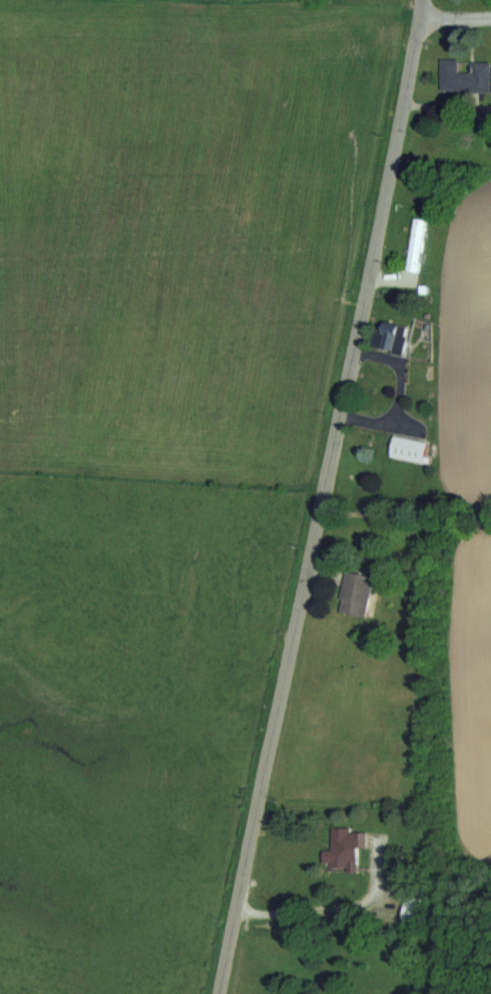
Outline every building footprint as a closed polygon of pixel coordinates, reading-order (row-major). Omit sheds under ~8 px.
[(444,90),(490,90),(490,60),(474,60),(474,70),(462,70),(462,58),(444,58),(444,90)] [(428,218),(417,217),(411,270),(422,271),(428,218)] [(402,351),(410,326),(390,319),(381,344),(402,351)] [(432,441),(397,434),(393,455),(428,462),(432,441)] [(375,574),(347,571),(343,611),(370,614),(375,574)] [(334,849),(328,849),(328,869),(361,869),(361,828),(334,828),(334,849)] [(428,896),(407,896),(408,917),(429,917),(428,896)]
